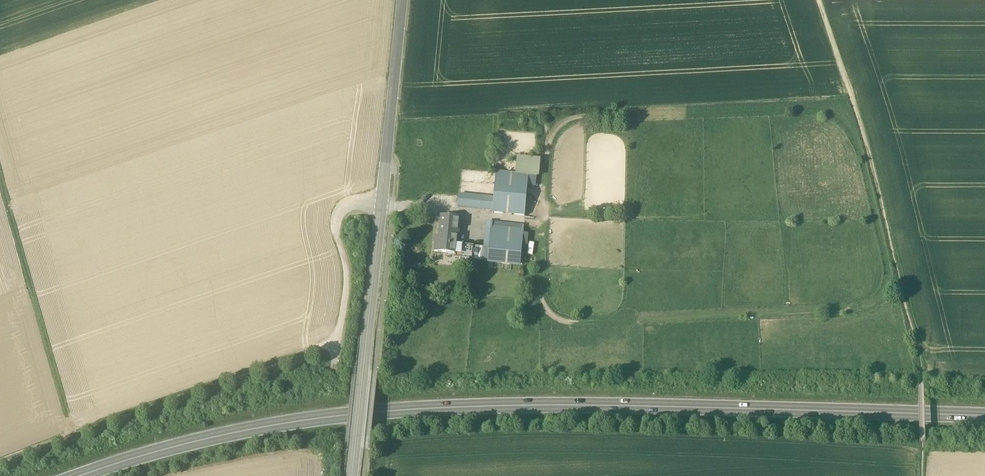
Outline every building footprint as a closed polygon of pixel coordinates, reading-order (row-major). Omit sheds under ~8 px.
[(528,175),(496,172),(494,198),(493,210),(492,213),(524,216),(528,175)] [(494,198),(459,195),(458,207),(493,210),(494,198)] [(459,218),(441,216),(439,236),(441,236),(440,242),(435,241),(434,252),(455,254),(456,246),(459,218)] [(523,230),(491,227),(489,250),(489,251),(521,254),(523,230)] [(465,247),(456,246),(455,254),(454,257),(463,258),(465,247)] [(489,250),(465,247),(463,258),(488,260),(489,251),(489,250)] [(521,254),(489,251),(488,260),(488,262),(520,265),(521,254)]
